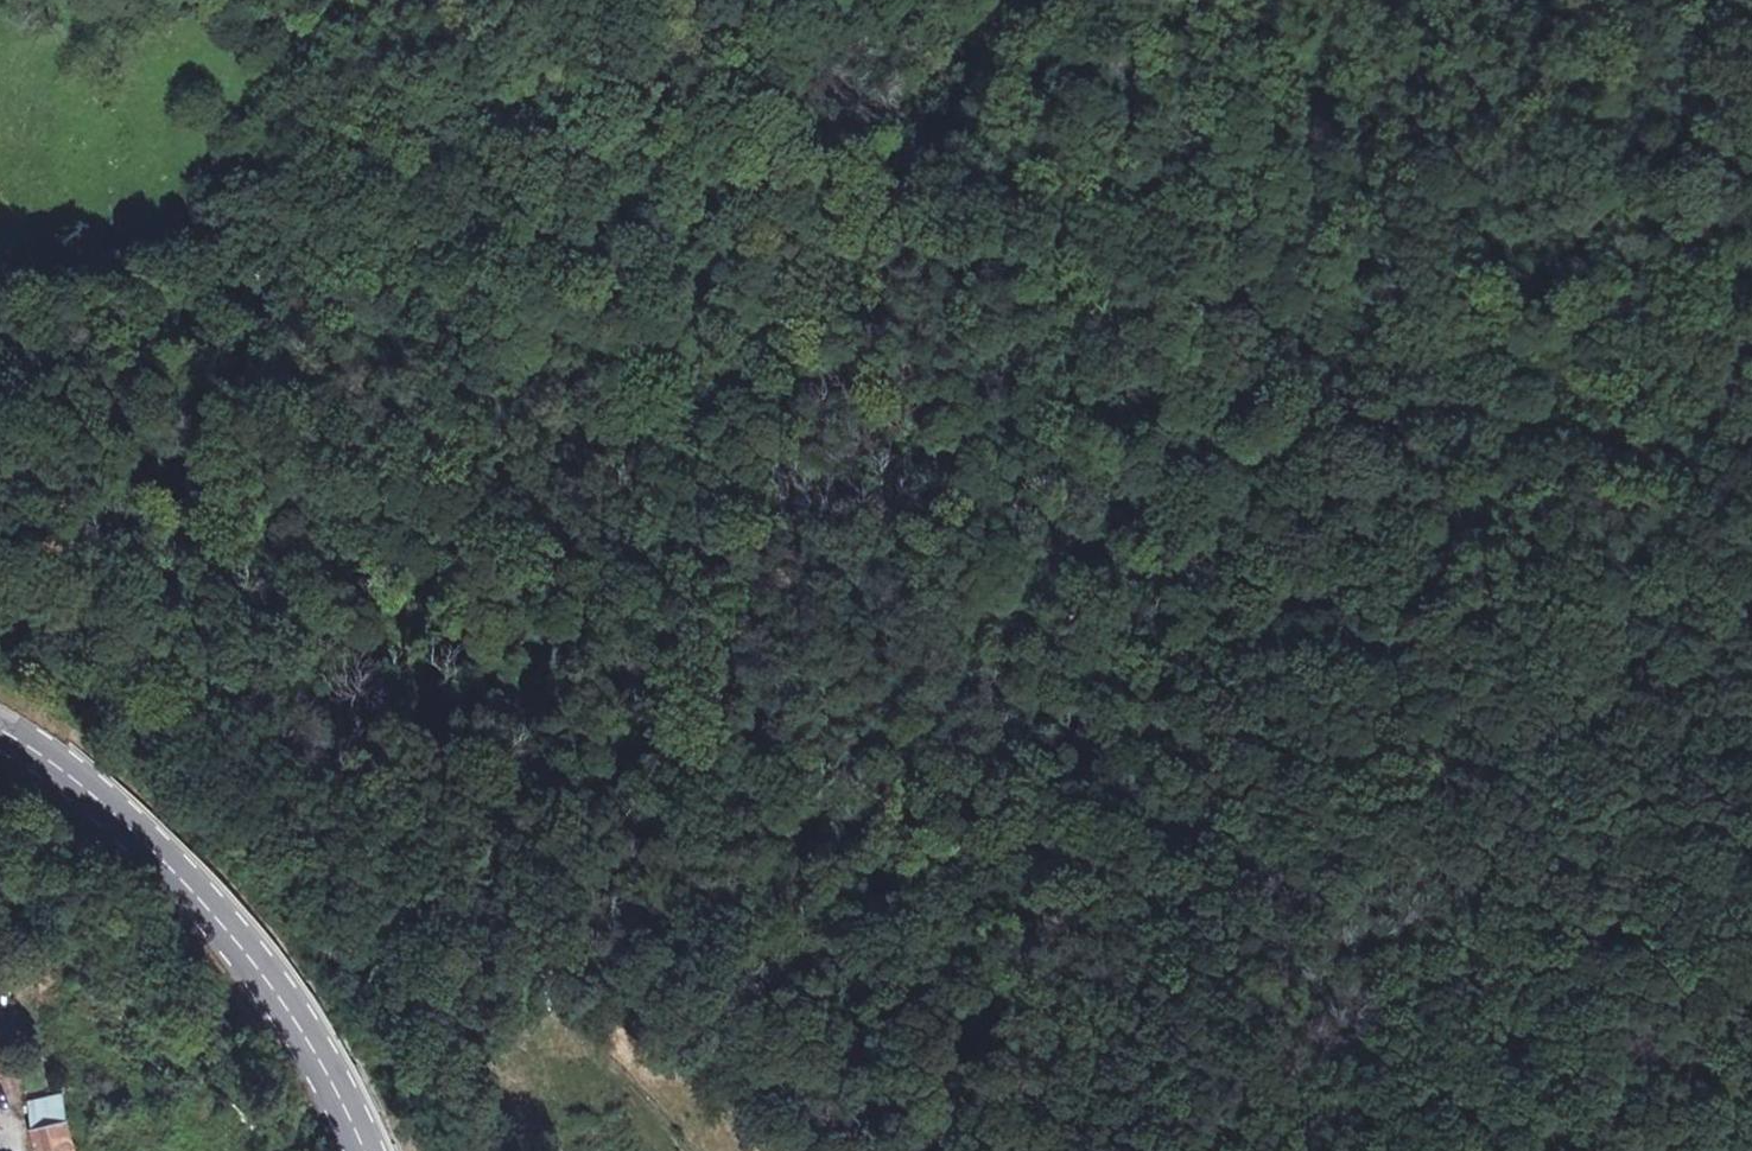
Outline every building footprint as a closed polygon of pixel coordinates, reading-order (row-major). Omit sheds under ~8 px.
[(67,1090),(31,1098),(42,1150),(81,1150),(67,1090)]
